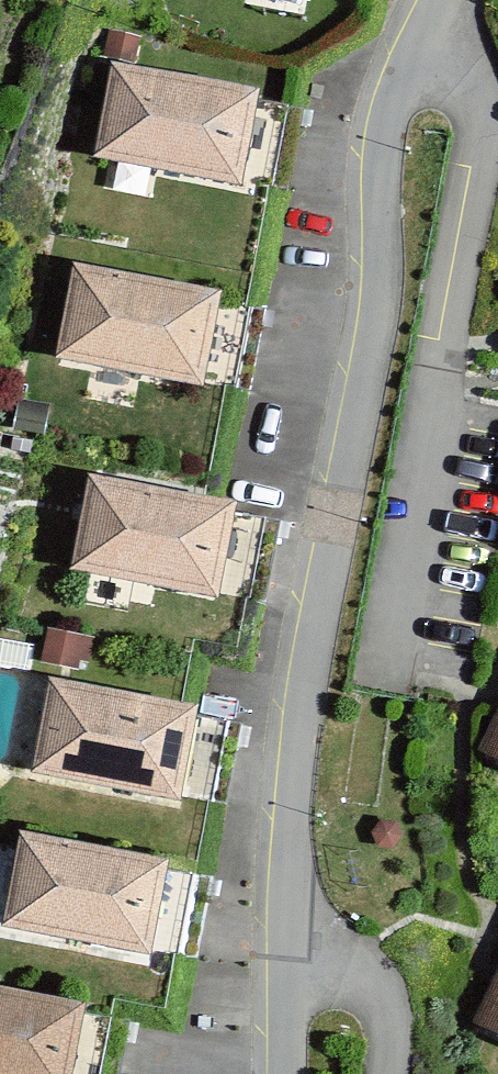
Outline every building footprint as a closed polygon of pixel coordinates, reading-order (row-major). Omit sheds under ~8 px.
[(250,90),(105,65),(89,160),(233,186),(250,90)] [(213,291),(65,263),(46,360),(194,389),(213,291)] [(229,499),(82,474),(64,574),(212,599),(229,499)] [(192,703),(43,678),(27,776),(175,801),(192,703)] [(480,755),(497,763),(497,717),(480,755)] [(15,835),(0,921),(0,934),(143,959),(160,861),(15,835)] [(467,1028),(497,1042),(497,964),(467,1028)] [(0,988),(0,1073),(63,1073),(76,1002),(0,988)]
